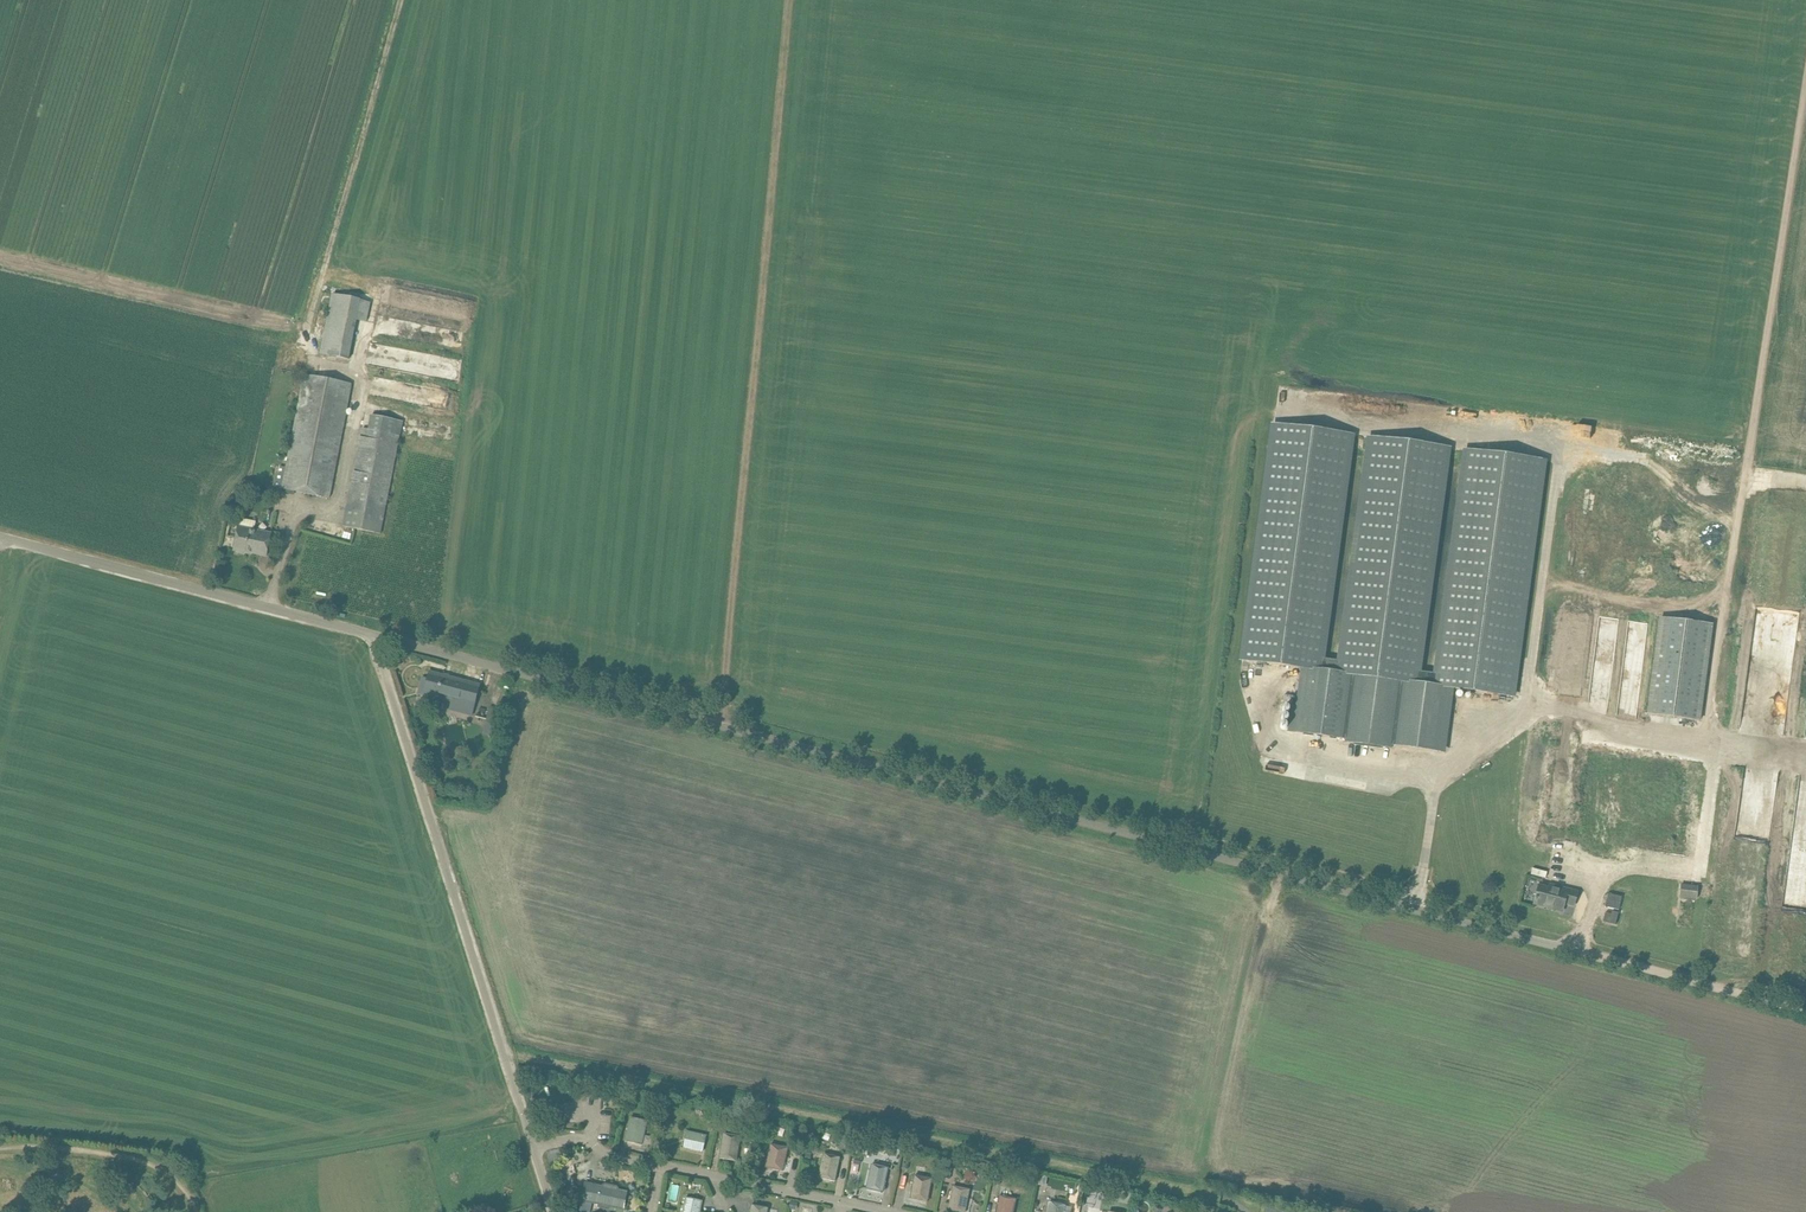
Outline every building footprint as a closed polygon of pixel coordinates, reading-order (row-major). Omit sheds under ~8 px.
[(370,303),(332,294),(321,351),(321,355),(347,361),(356,321),(366,323),(370,303)] [(352,385),(305,376),(287,467),(280,466),(278,473),(276,473),(274,487),(330,498),(352,385)] [(1547,460),(1462,449),(1433,672),(1414,669),(1444,446),(1366,436),(1336,659),(1318,657),(1347,433),(1270,423),(1238,658),(1301,666),(1292,732),(1345,740),(1344,742),(1392,749),(1392,746),(1445,753),(1454,690),(1515,698),(1547,460)] [(363,429),(347,508),(385,515),(392,478),(400,438),(400,436),(368,430),(363,429)] [(266,556),(269,544),(271,535),(238,528),(236,539),(234,551),(252,554),(252,553),(266,556)] [(1713,624),(1660,617),(1647,714),(1701,721),(1713,624)] [(418,692),(417,693),(439,699),(440,696),(454,700),(452,709),(472,715),(479,685),(478,687),(464,683),(465,681),(430,672),(428,679),(422,677),(418,689),(417,692),(418,692)] [(1433,788),(1459,769),(1454,763),(1429,782),(1433,788)] [(1699,885),(1681,884),(1679,897),(1698,899),(1699,885)] [(1574,906),(1577,894),(1549,886),(1548,889),(1538,887),(1537,892),(1534,904),(1546,907),(1546,905),(1552,907),(1551,908),(1562,911),(1564,903),(1574,906)] [(1605,907),(1619,910),(1622,897),(1608,893),(1605,907)] [(1603,922),(1610,924),(1616,925),(1618,913),(1612,912),(1611,914),(1605,913),(1603,922)] [(630,1117),(625,1141),(642,1145),(647,1121),(630,1117)] [(687,1131),(685,1140),(692,1141),(690,1150),(703,1152),(706,1136),(687,1131)] [(724,1134),(720,1157),(736,1160),(740,1136),(724,1134)] [(771,1144),(766,1167),(782,1171),(787,1148),(771,1144)] [(823,1154),(818,1177),(820,1177),(821,1178),(824,1179),(825,1178),(829,1179),(830,1180),(834,1181),(835,1180),(836,1176),(836,1175),(839,1157),(823,1154)] [(871,1164),(867,1188),(869,1188),(869,1189),(872,1190),(873,1189),(878,1190),(878,1191),(882,1192),(883,1191),(884,1187),(884,1186),(888,1167),(871,1164)] [(1040,1173),(1038,1184),(1042,1185),(1046,1182),(1047,1175),(1040,1173)] [(914,1175),(910,1198),(927,1201),(931,1178),(914,1175)] [(627,1192),(620,1191),(617,1186),(604,1183),(601,1186),(585,1183),(581,1201),(623,1209),(627,1192)] [(948,1209),(961,1211),(965,1211),(969,1189),(952,1186),(948,1209)] [(996,1211),(1013,1211),(1016,1199),(999,1196),(996,1211)] [(682,1211),(700,1211),(702,1201),(694,1199),(693,1206),(684,1204),(682,1211)] [(791,1201),(789,1208),(796,1210),(798,1203),(791,1201)] [(1046,1211),(1071,1211),(1064,1210),(1065,1205),(1048,1201),(1046,1211)]
